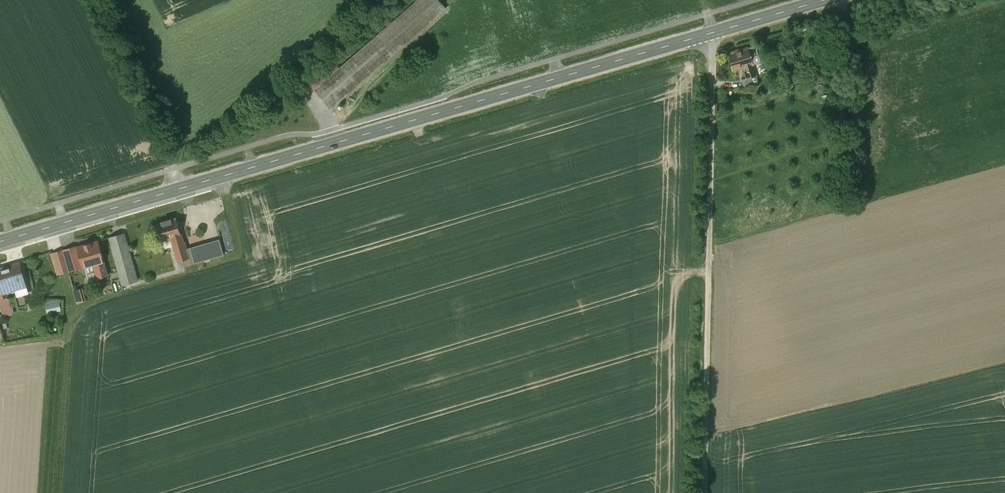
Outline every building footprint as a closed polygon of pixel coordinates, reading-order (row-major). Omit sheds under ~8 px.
[(334,64),(311,85),(331,108),(341,100),(446,8),(438,0),(419,0),(339,70),(334,64)] [(756,46),(729,54),(734,70),(743,67),(747,78),(747,79),(756,76),(757,76),(753,64),(761,62),(756,46)] [(747,79),(747,78),(742,80),(744,88),(759,84),(756,76),(747,79)] [(161,241),(172,238),(181,235),(176,218),(156,223),(161,241)] [(125,233),(109,237),(111,242),(110,242),(123,285),(138,281),(127,241),(125,233)] [(220,239),(185,249),(181,235),(172,238),(179,261),(181,267),(224,254),(220,239)] [(99,240),(77,246),(83,268),(94,265),(104,262),(105,261),(99,240)] [(66,261),(57,263),(60,274),(69,271),(66,261)] [(104,262),(94,265),(98,278),(108,275),(104,262)] [(10,266),(0,269),(0,302),(4,317),(5,316),(5,317),(14,314),(7,291),(15,289),(17,296),(24,294),(29,292),(20,263),(10,266)] [(17,296),(16,296),(19,307),(27,305),(24,294),(17,296)]
